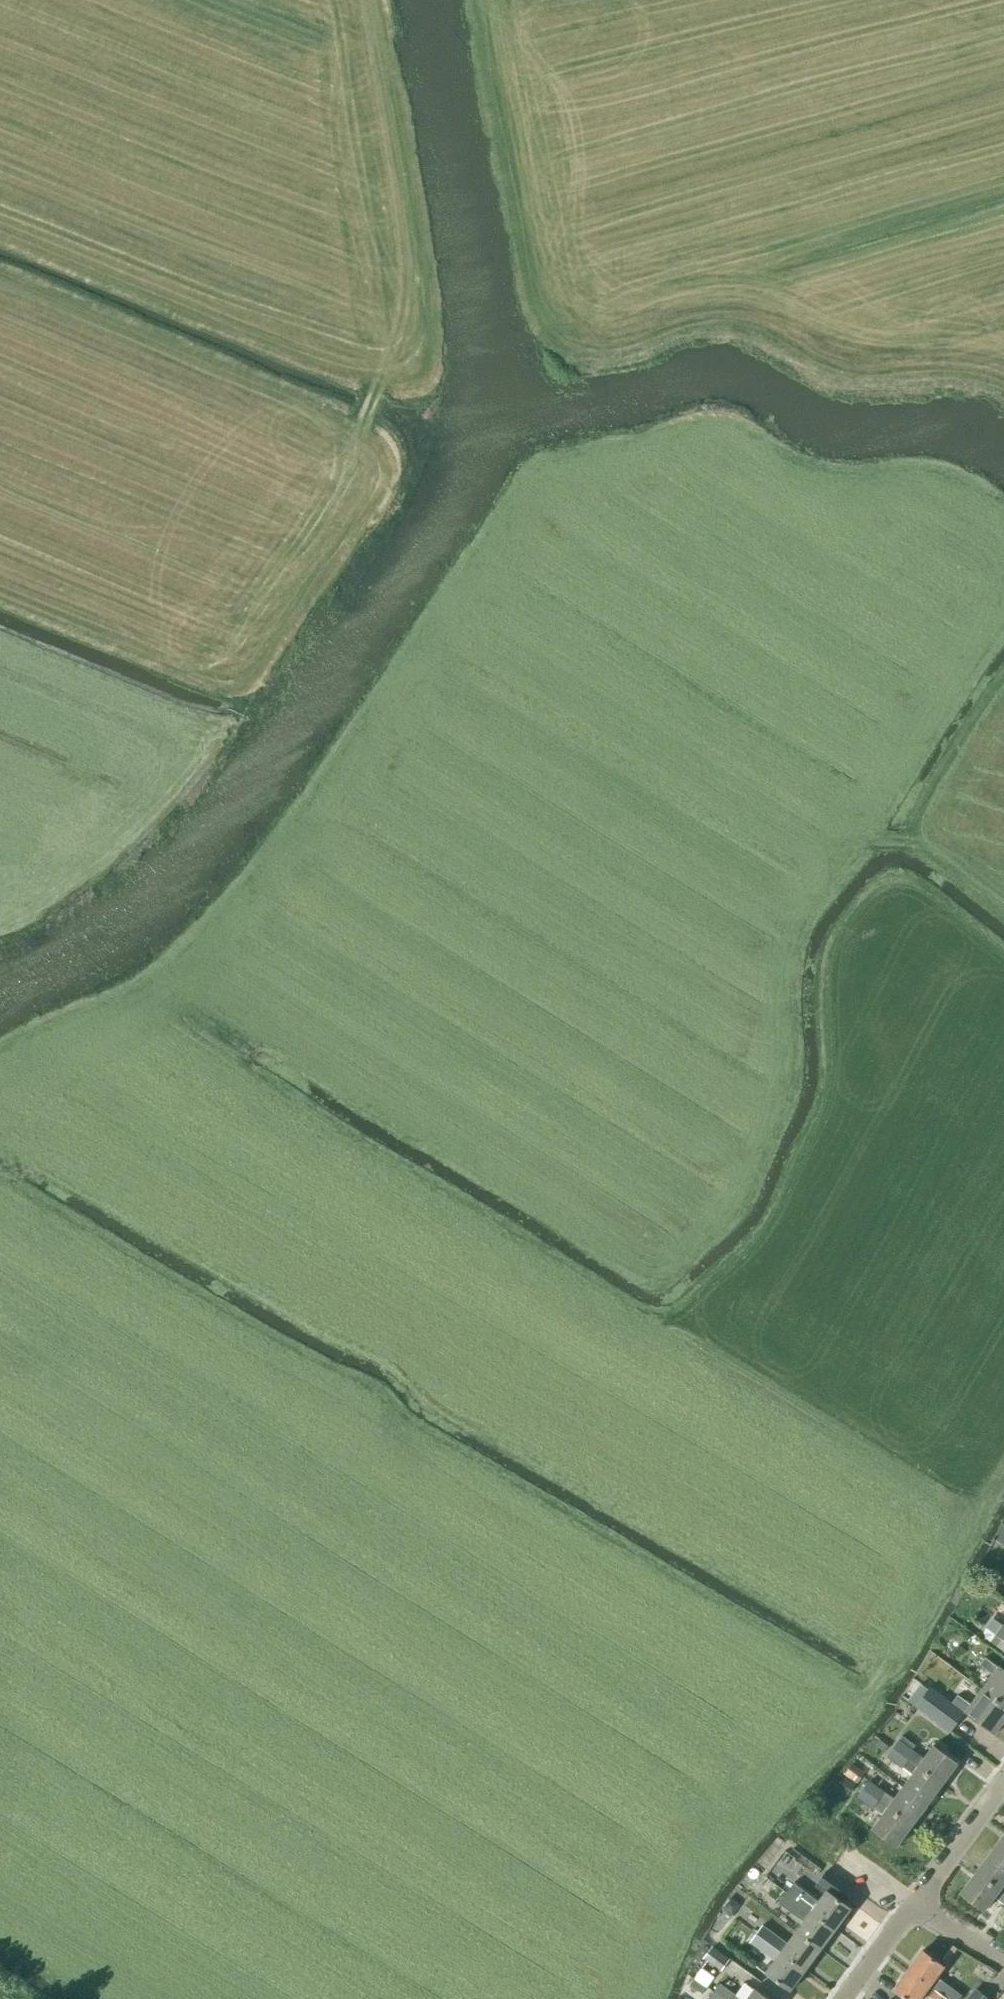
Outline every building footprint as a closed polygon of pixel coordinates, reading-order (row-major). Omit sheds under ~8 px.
[(990,1641),(1003,1651),(1003,1623),(990,1641)] [(1003,1706),(1003,1671),(986,1658),(980,1665),(993,1675),(982,1690),(1003,1706)] [(950,1732),(962,1716),(928,1690),(916,1707),(950,1732)] [(1003,1723),(1003,1706),(982,1690),(972,1704),(959,1695),(952,1703),(995,1735),(1003,1723)] [(923,1759),(908,1747),(899,1740),(894,1748),(942,1785),(957,1764),(933,1746),(923,1759)] [(927,1806),(942,1785),(894,1748),(887,1756),(912,1774),(902,1788),(927,1806)] [(865,1772),(852,1764),(845,1774),(857,1783),(865,1772)] [(838,1784),(836,1787),(847,1795),(850,1792),(855,1785),(843,1776),(838,1784)] [(927,1806),(902,1788),(893,1799),(884,1793),(869,1781),(863,1789),(888,1807),(912,1825),(927,1806)] [(897,1846),(912,1825),(888,1807),(863,1789),(857,1797),(872,1808),(882,1815),(872,1828),(897,1846)] [(991,1852),(1003,1861),(1003,1834),(991,1852)] [(991,1852),(976,1872),(1003,1893),(1003,1861),(991,1852)] [(976,1872),(960,1893),(984,1911),(994,1898),(1003,1905),(1003,1906),(1003,1893),(976,1872)] [(787,1893),(834,1931),(851,1909),(827,1891),(817,1904),(792,1886),(787,1893)] [(821,1949),(834,1931),(787,1893),(780,1901),(805,1919),(797,1931),(821,1949)] [(756,1935),(771,1946),(777,1938),(762,1927),(756,1935)] [(805,1971),(821,1949),(797,1931),(780,1953),(805,1971)] [(780,1953),(771,1946),(756,1935),(750,1943),(765,1954),(766,1952),(776,1959),(766,1973),(790,1991),(805,1971),(780,1953)] [(722,1970),(729,1960),(713,1948),(705,1958),(722,1970)] [(909,1969),(947,1998),(952,1992),(941,1983),(940,1984),(934,1980),(944,1967),(922,1951),(909,1969)] [(947,1998),(909,1969),(893,1990),(906,1998),(920,1998),(925,1993),(930,1997),(932,1998),(946,1998),(947,1998)] [(724,1998),(740,1998),(734,1995),(735,1995),(720,1984),(714,1992),(724,1998)] [(974,1988),(966,1998),(988,1998),(974,1988)] [(754,1989),(746,1998),(767,1998),(754,1989)]
